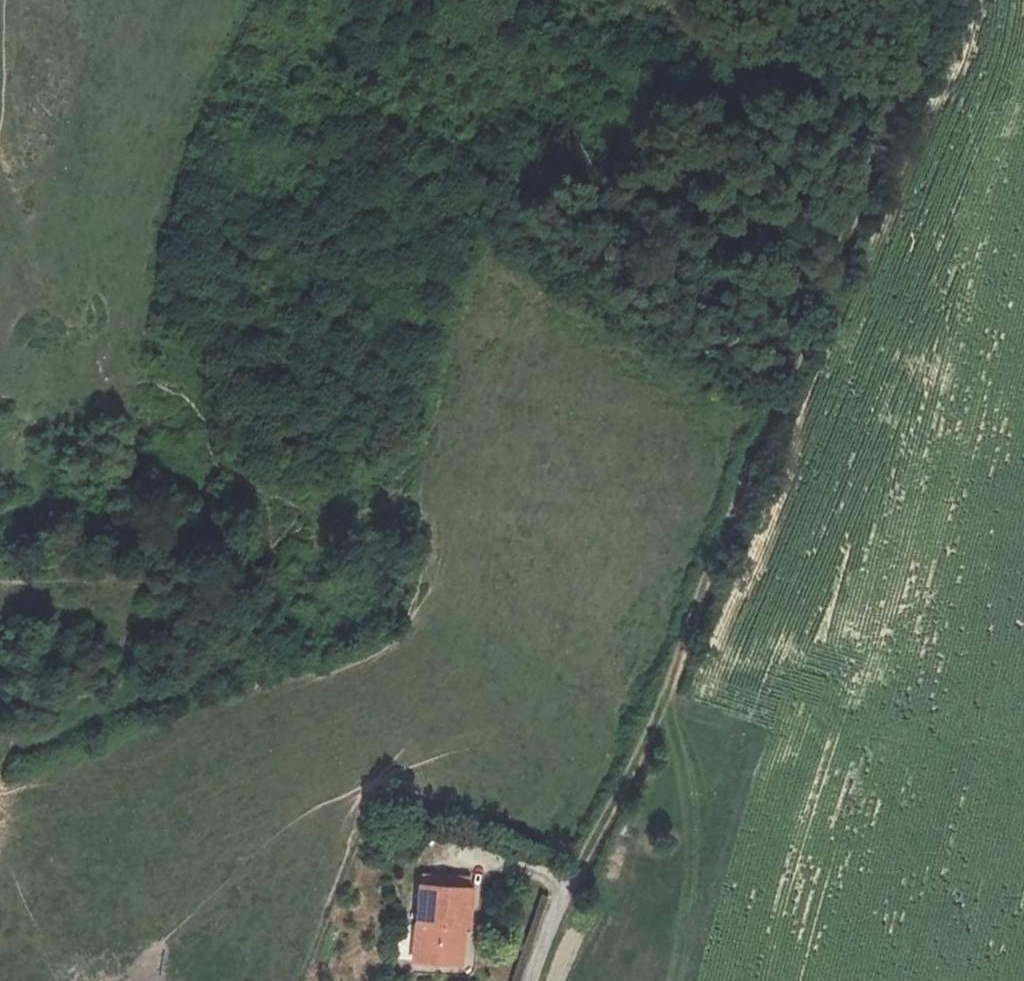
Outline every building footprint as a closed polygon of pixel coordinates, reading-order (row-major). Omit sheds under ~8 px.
[(471,922),(473,888),(421,884),(416,957),(456,960),(459,921),(471,922)]
